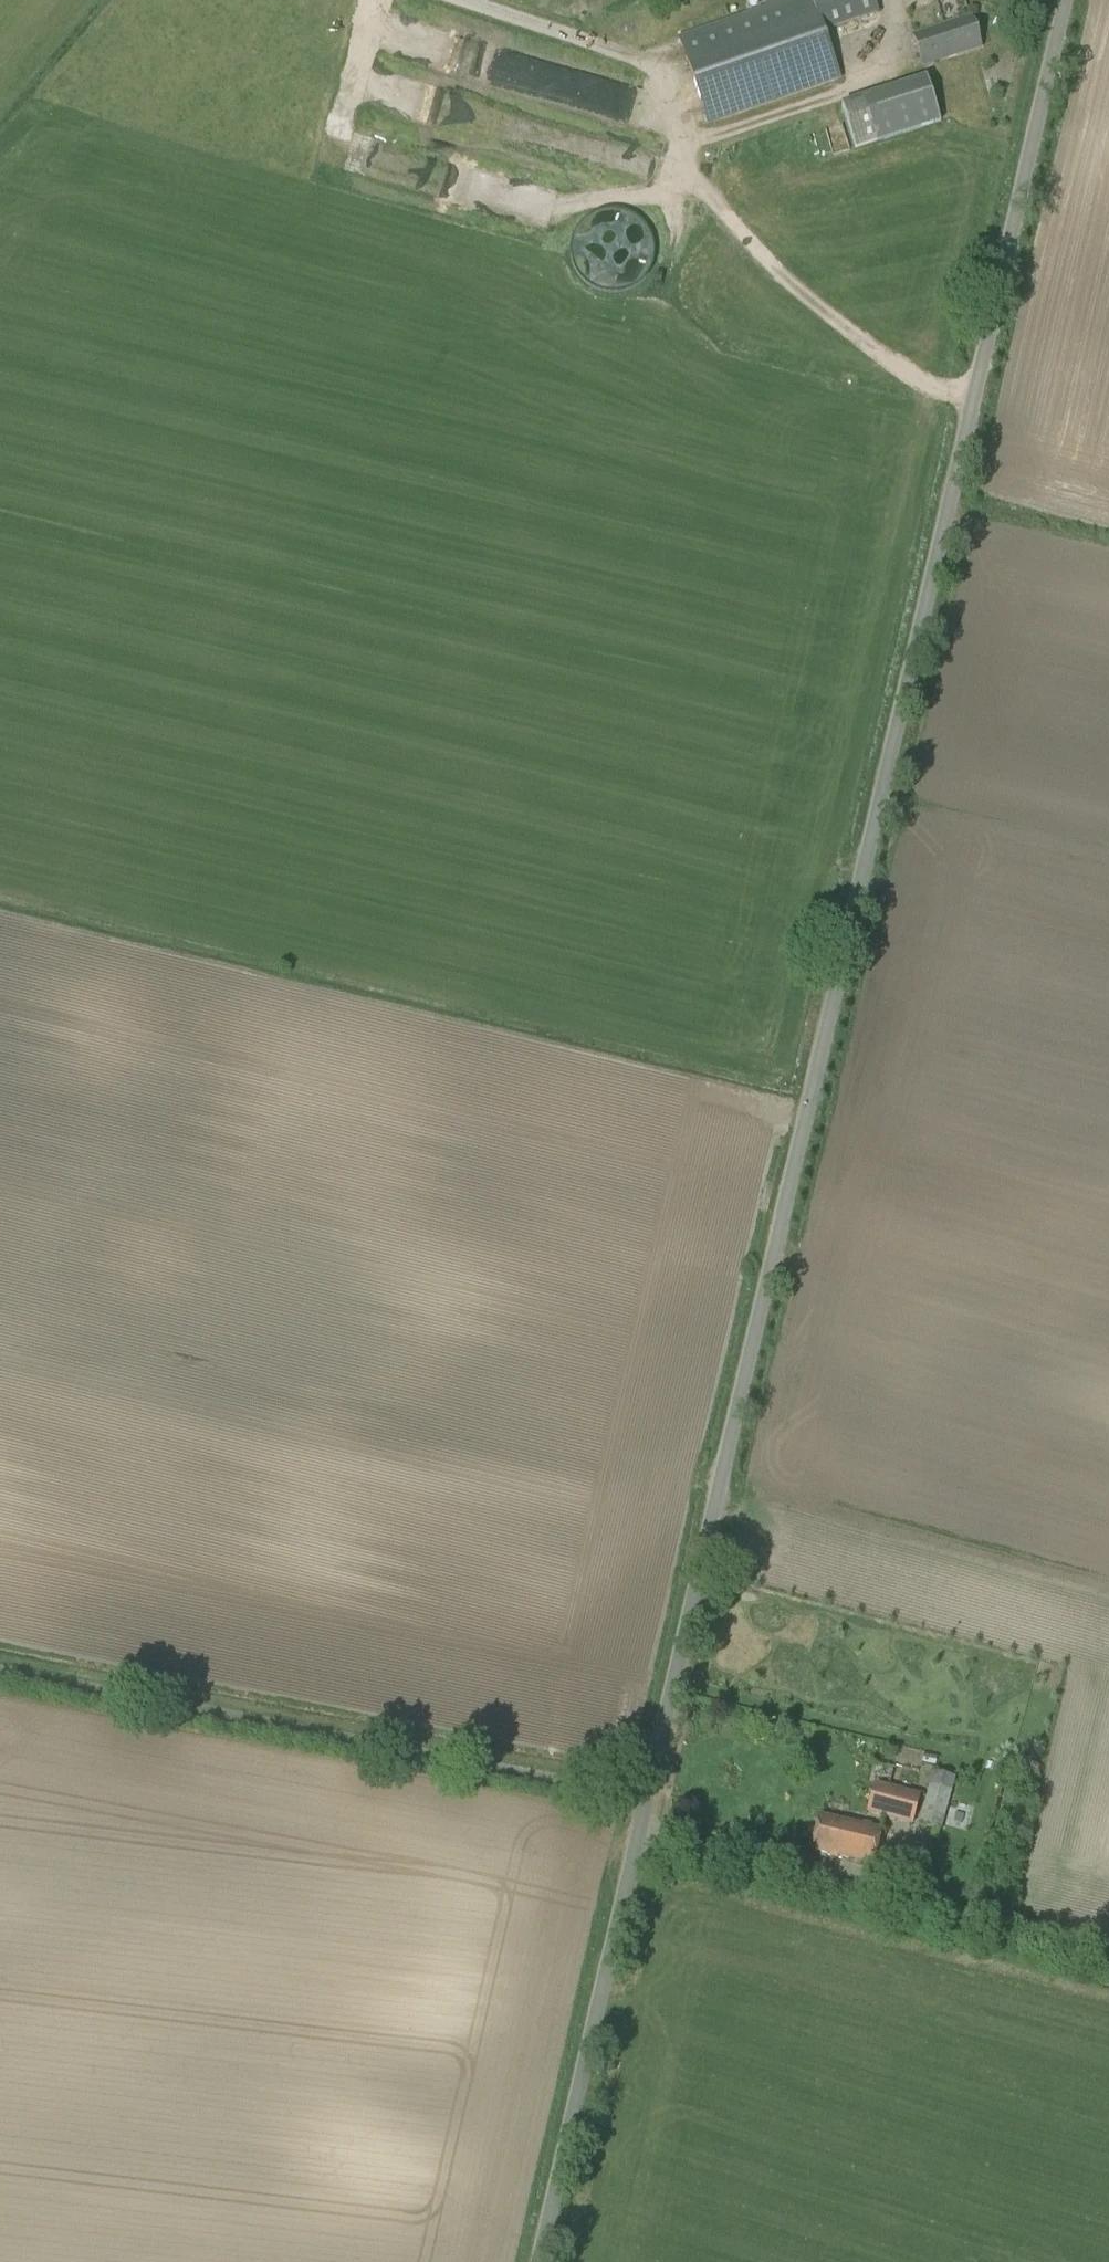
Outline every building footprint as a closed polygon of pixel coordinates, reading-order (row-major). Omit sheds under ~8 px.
[(842,80),(823,33),(877,13),(873,0),(787,0),(678,38),(709,125),(842,80)] [(922,67),(982,48),(971,15),(912,34),(922,67)] [(431,34),(425,58),(435,60),(441,36),(431,34)] [(856,149),(940,122),(926,78),(842,104),(856,149)] [(603,291),(610,292),(617,292),(624,290),(631,287),(637,284),(643,279),(647,273),(651,267),(653,260),(654,253),(654,246),(653,239),(651,232),(647,226),(643,220),(637,215),(631,212),(625,209),(618,207),(610,207),(603,208),(596,210),(590,213),(584,218),(579,223),(575,229),(572,235),(570,242),(570,249),(570,257),(572,264),(575,270),(579,276),(584,281),(590,286),(596,289),(603,291)] [(940,1830),(955,1778),(933,1772),(919,1824),(940,1830)] [(911,1825),(920,1795),(874,1782),(865,1812),(911,1825)] [(872,1865),(880,1831),(819,1816),(811,1850),(872,1865)]
